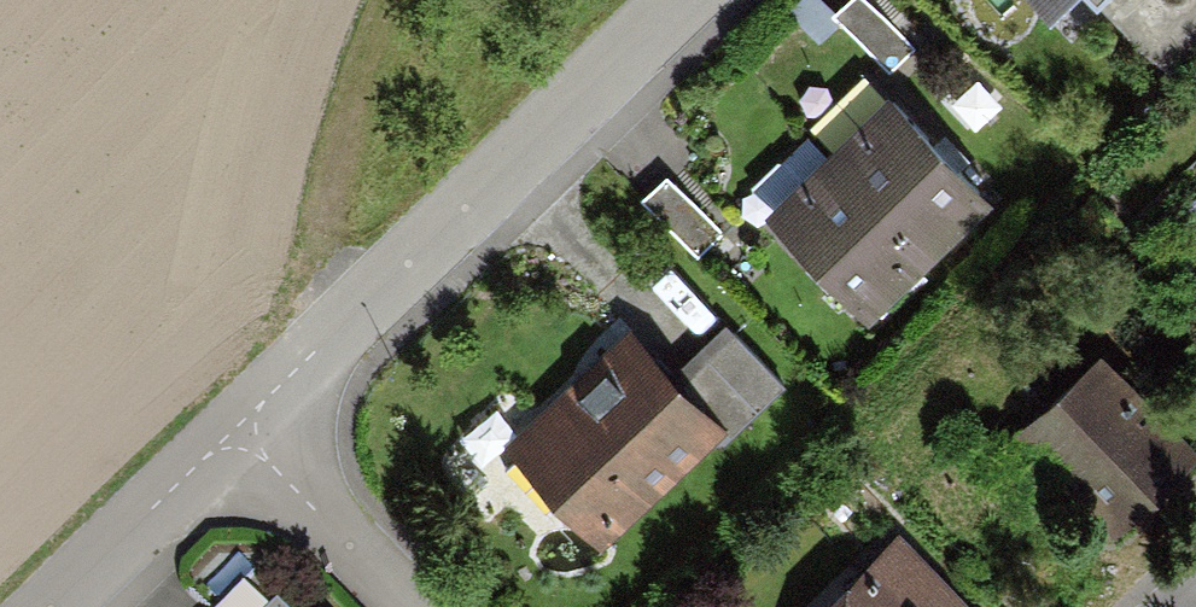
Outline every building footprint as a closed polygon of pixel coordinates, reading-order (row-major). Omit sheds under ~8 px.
[(864,0),(854,0),(834,19),(887,74),(912,50),(864,0)] [(1148,45),(1193,0),(1102,0),(1148,45)] [(994,215),(891,108),(771,224),(820,275),(874,330),(994,215)] [(660,179),(636,201),(690,259),(714,238),(660,179)] [(671,370),(627,323),(501,440),(599,544),(771,384),(717,327),(671,370)] [(1013,444),(1109,547),(1195,468),(1195,456),(1106,358),(1013,444)] [(895,531),(816,606),(969,606),(895,531)]
